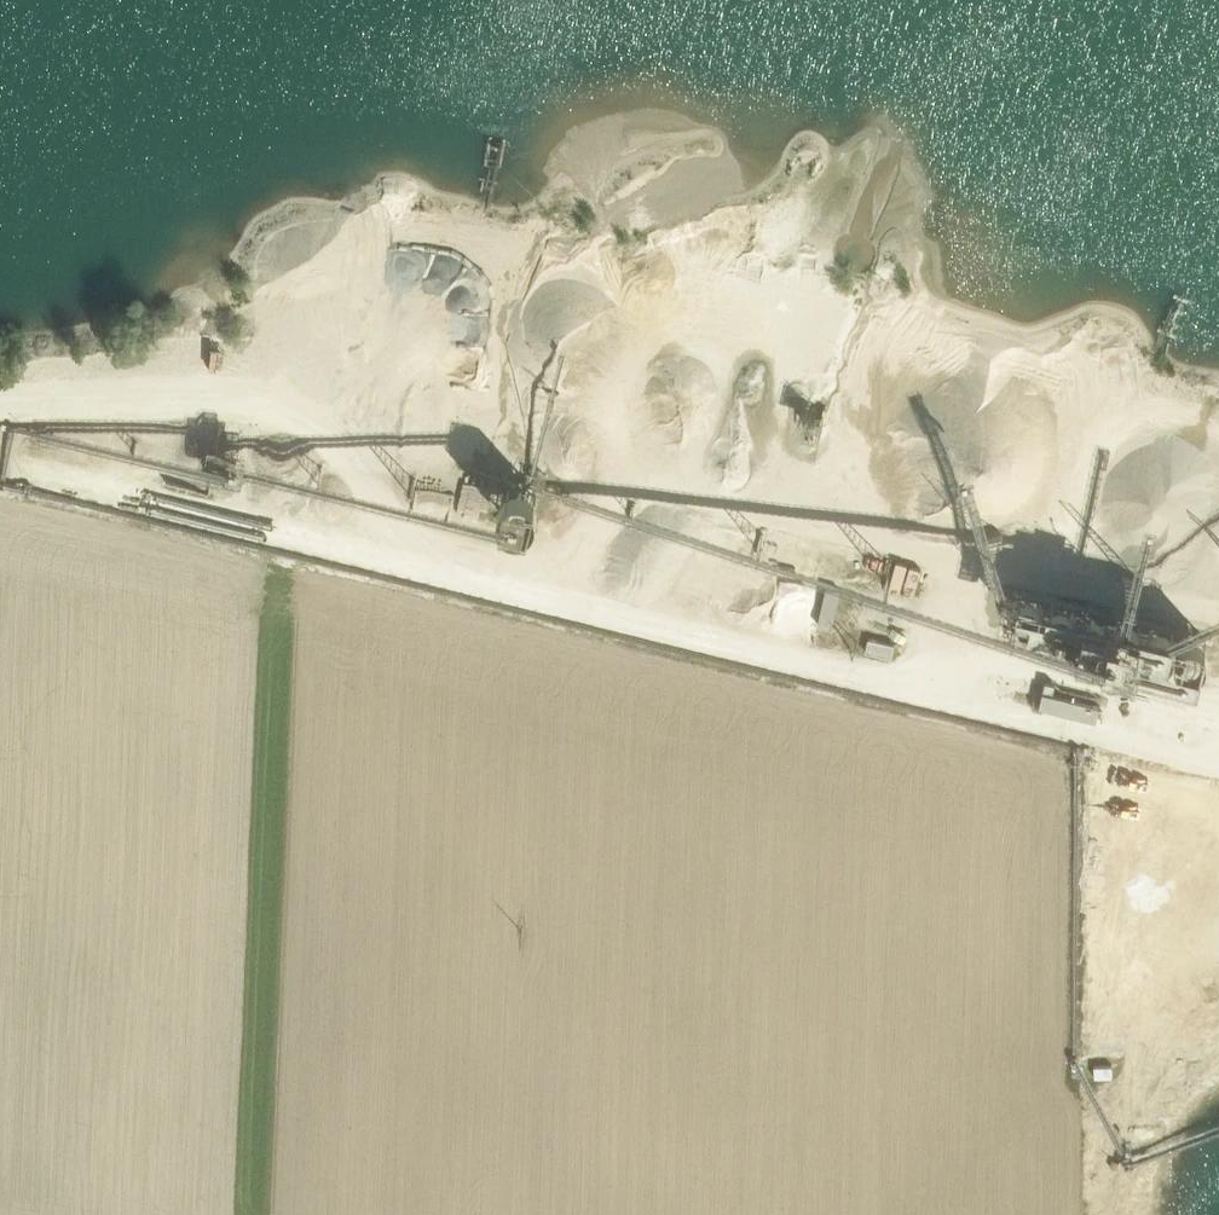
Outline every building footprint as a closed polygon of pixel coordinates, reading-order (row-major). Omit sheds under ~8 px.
[(478,342),(480,295),(458,294),(456,341),(478,342)] [(539,490),(508,483),(501,514),(532,522),(539,490)] [(830,584),(821,621),(836,624),(845,588),(830,584)] [(1016,590),(1009,617),(1206,665),(1212,639),(1016,590)] [(895,643),(869,637),(866,650),(892,657),(895,643)] [(1101,705),(1053,693),(1056,683),(1046,681),(1040,705),(1097,719),(1101,705)]
